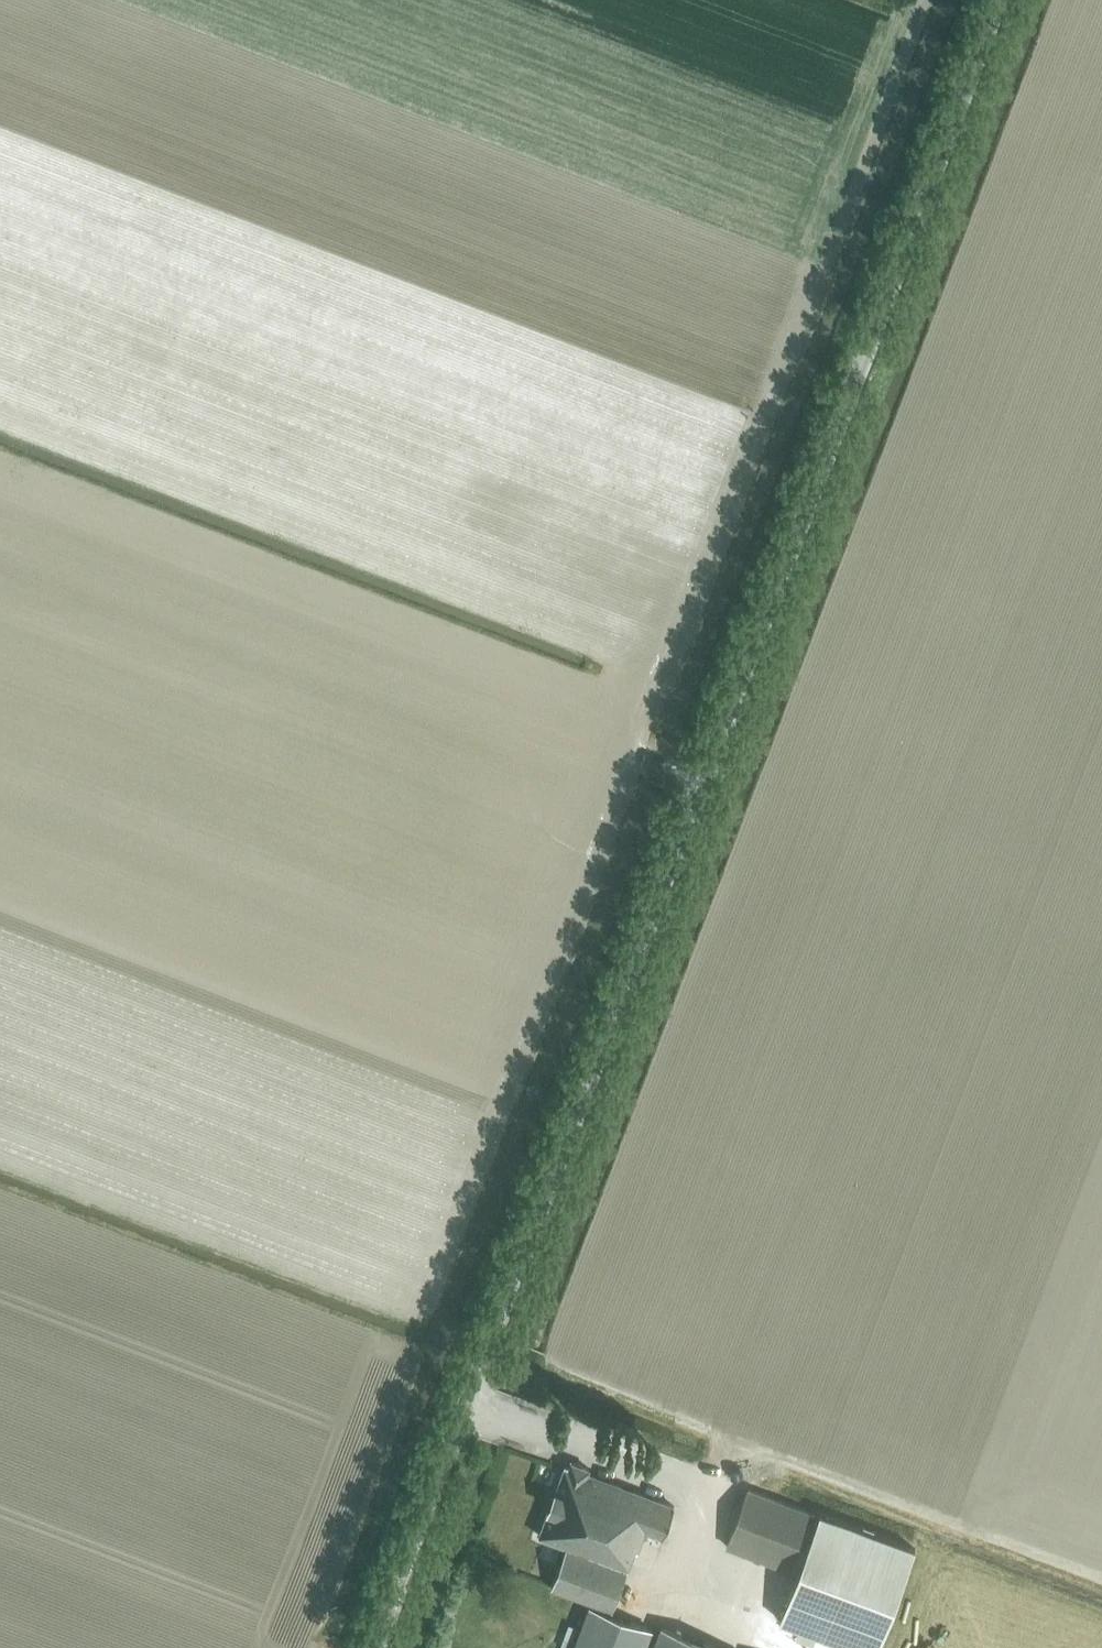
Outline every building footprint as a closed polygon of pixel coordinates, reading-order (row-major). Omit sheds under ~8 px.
[(664,1539),(675,1507),(587,1475),(589,1469),(572,1462),(569,1468),(565,1466),(539,1537),(567,1546),(551,1589),(612,1611),(634,1550),(638,1552),(645,1532),(664,1539)] [(749,1486),(726,1546),(794,1571),(816,1511),(749,1486)] [(778,1620),(855,1647),(871,1647),(908,1549),(816,1515),(778,1620)] [(590,1605),(574,1647),(646,1647),(653,1628),(590,1605)] [(660,1624),(651,1647),(723,1647),(660,1624)]
